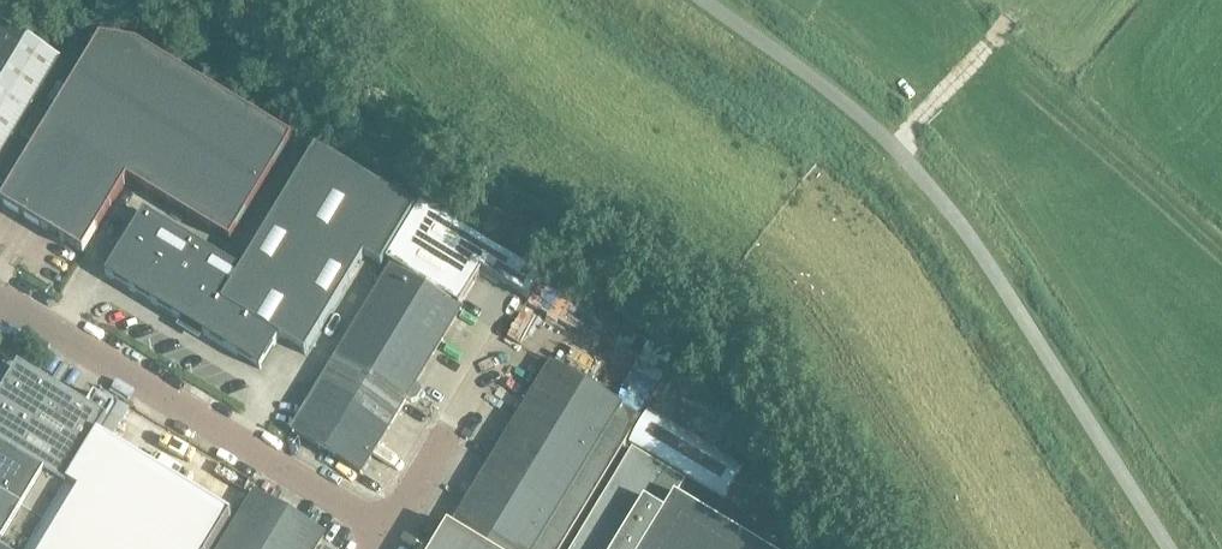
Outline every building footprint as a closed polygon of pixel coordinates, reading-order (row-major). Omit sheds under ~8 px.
[(60,62),(0,26),(0,162),(60,62)] [(78,257),(122,184),(225,247),(288,143),(133,49),(95,43),(0,199),(0,210),(78,257)] [(315,150),(241,273),(141,212),(100,279),(257,374),(276,344),(302,360),(367,253),(385,264),(415,211),(315,150)] [(426,210),(337,358),(404,399),(460,309),(508,337),(542,280),(426,210)] [(360,473),(405,400),(404,399),(337,358),(292,432),(360,473)] [(586,499),(636,416),(551,365),(451,529),(483,548),(556,548),(586,499)] [(29,377),(13,381),(0,402),(0,548),(31,548),(85,462),(99,437),(117,407),(97,396),(87,412),(29,377)] [(671,378),(631,446),(723,502),(743,467),(735,462),(748,440),(726,427),(733,415),(671,378)] [(219,506),(99,437),(85,462),(101,471),(56,548),(193,548),(219,506)] [(664,470),(631,450),(600,501),(601,502),(573,548),(759,548),(674,498),(684,481),(666,471),(664,470)] [(254,495),(221,548),(315,548),(323,537),(254,495)] [(451,529),(447,526),(433,548),(483,548),(451,529)]
